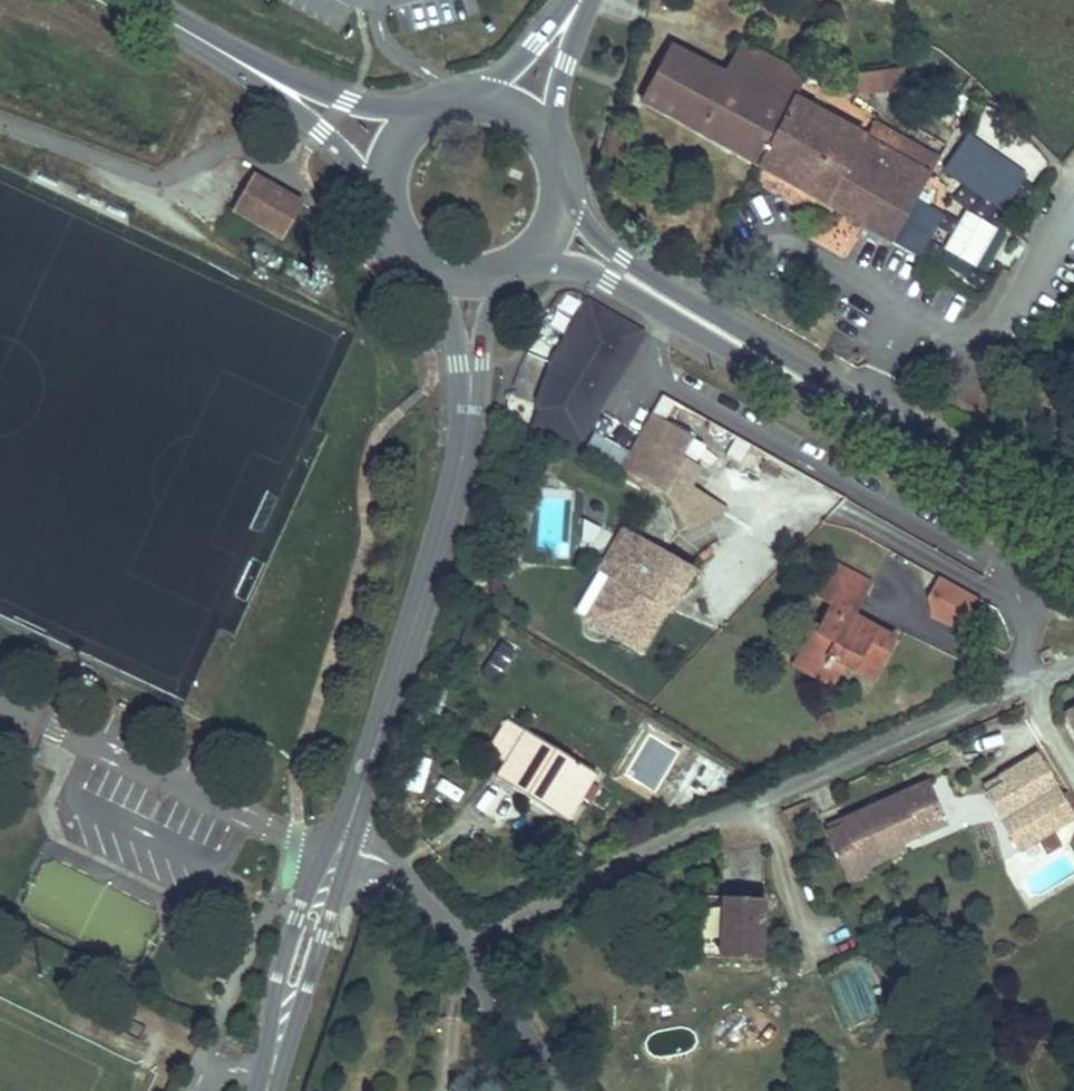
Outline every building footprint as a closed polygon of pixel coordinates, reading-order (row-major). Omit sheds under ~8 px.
[(730,78),(674,48),(646,103),(762,168),(796,98),(804,76),(750,44),(730,78)] [(892,69),(860,74),(866,92),(896,88),(892,69)] [(796,98),(762,168),(894,244),(944,164),(877,125),(868,140),(796,98)] [(1024,177),(968,140),(947,172),(1003,209),(1024,177)] [(306,202),(257,170),(231,209),(280,239),(306,202)] [(975,281),(1004,231),(964,207),(935,257),(975,281)] [(575,448),(645,331),(589,300),(553,361),(537,402),(542,404),(531,426),(575,448)] [(598,433),(626,444),(633,428),(605,416),(598,433)] [(643,437),(655,418),(652,416),(640,435),(643,437)] [(689,438),(655,418),(643,437),(678,457),(689,438)] [(628,459),(643,437),(640,435),(621,467),(622,467),(628,459)] [(678,457),(643,437),(628,459),(622,467),(639,479),(644,473),(661,484),(676,460),(678,457)] [(676,460),(661,484),(668,489),(687,527),(722,510),(723,509),(686,487),(697,469),(678,457),(676,460)] [(690,568),(623,528),(609,551),(636,566),(628,580),(619,575),(594,618),(639,645),(664,603),(657,600),(662,591),(673,597),(690,568)] [(636,566),(609,551),(601,564),(613,571),(587,614),(594,618),(619,575),(628,580),(636,566)] [(874,576),(840,557),(835,567),(869,586),(874,576)] [(846,660),(875,675),(898,633),(878,622),(875,627),(855,615),(869,586),(835,567),(822,592),(834,599),(822,621),(819,620),(803,648),(829,662),(834,653),(846,660)] [(982,599),(943,576),(930,599),(931,617),(961,634),(982,599)] [(657,600),(664,603),(668,606),(673,597),(662,591),(657,600)] [(829,662),(803,648),(797,660),(834,680),(846,660),(834,653),(829,662)] [(425,685),(444,690),(447,680),(428,674),(425,685)] [(1064,713),(1073,732),(1073,708),(1064,713)] [(594,777),(509,720),(487,754),(504,764),(495,779),(536,805),(545,792),(573,809),(594,777)] [(997,817),(1018,848),(1037,836),(1051,827),(1073,813),(1073,797),(1069,790),(1057,795),(1032,753),(998,773),(1001,780),(982,791),(997,817)] [(1001,780),(998,773),(979,783),(982,791),(1001,780)] [(918,833),(943,823),(926,783),(840,818),(843,825),(828,832),(847,880),(867,871),(864,864),(901,849),(898,842),(895,836),(915,827),(918,833)] [(915,827),(895,836),(898,842),(918,833),(915,827)] [(1051,827),(1037,836),(1047,851),(1060,843),(1051,827)] [(718,957),(758,959),(760,936),(754,935),(755,924),(761,924),(762,898),(721,896),(718,957)]
